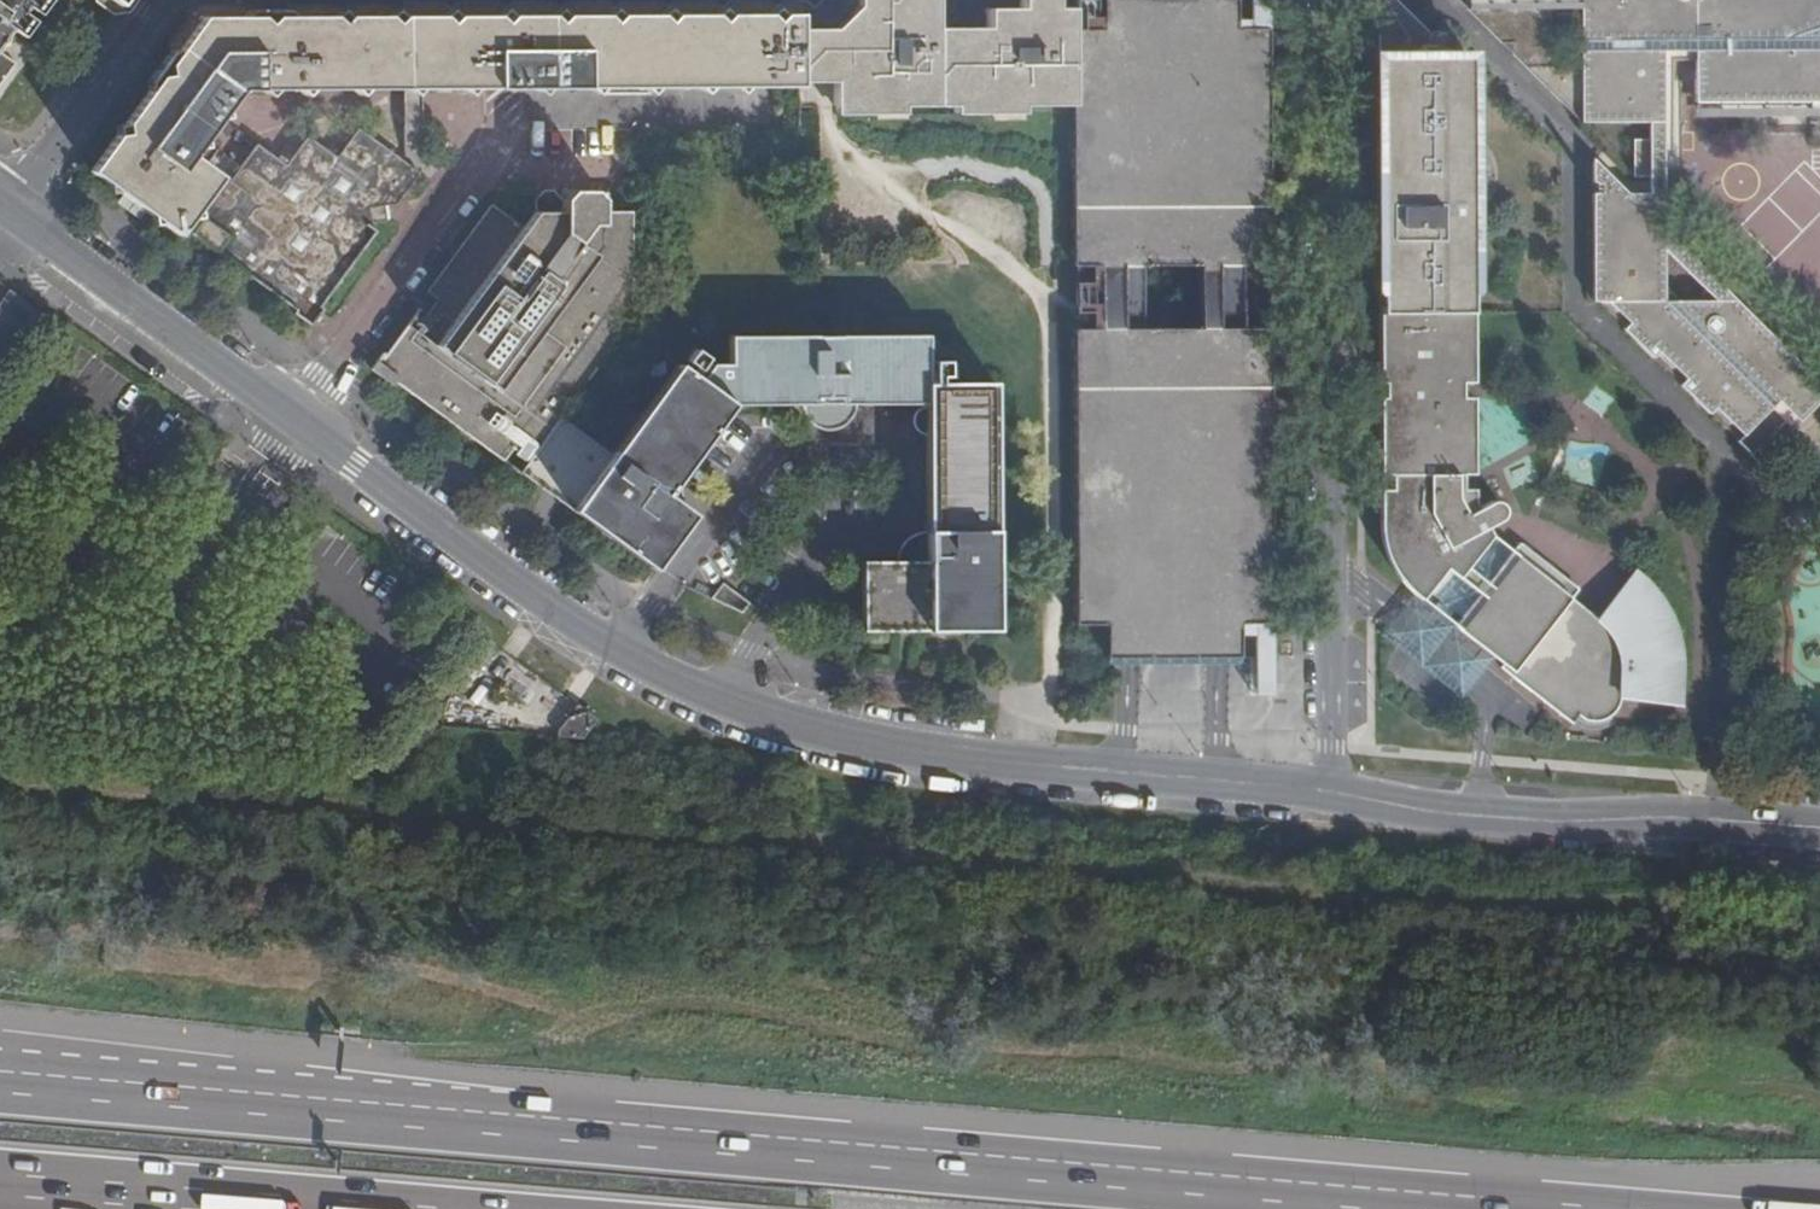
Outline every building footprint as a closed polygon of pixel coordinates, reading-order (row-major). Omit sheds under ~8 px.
[(10,32),(22,39),(32,27),(30,19),(34,14),(43,13),(51,0),(0,0),(0,46),(10,32)] [(1072,105),(1072,31),(1072,10),(1052,9),(1052,0),(1017,0),(1016,11),(983,11),(984,30),(933,30),(933,0),(853,0),(853,30),(832,32),(833,77),(833,83),(833,101),(833,106),(1072,105)] [(1095,18),(1095,1),(1076,1),(1075,31),(1072,31),(1072,105),(1071,268),(1097,269),(1097,331),(1072,331),(1072,584),(1267,588),(1267,330),(1241,328),(1241,268),(1267,268),(1266,29),(1261,29),(1260,0),(1241,0),(1242,16),(1235,16),(1236,0),(1102,0),(1102,17),(1095,18)] [(1378,315),(1468,315),(1463,60),(1438,59),(1437,53),(1441,51),(1443,48),(1444,44),(1443,40),(1441,37),(1438,35),(1434,34),(1430,34),(1428,37),(1389,0),(1375,0),(1378,315)] [(1467,8),(1504,44),(1515,44),(1514,55),(1584,122),(1649,121),(1650,139),(1635,140),(1636,175),(1650,176),(1650,192),(1628,191),(1595,161),(1594,181),(1599,181),(1599,192),(1595,192),(1595,297),(1621,324),(1620,325),(1652,356),(1654,355),(1683,383),(1681,384),(1709,412),(1711,411),(1739,440),(1737,441),(1751,454),(1761,444),(1767,451),(1819,398),(1819,386),(1734,299),(1719,299),(1719,301),(1691,301),(1680,300),(1665,283),(1664,61),(1696,63),(1697,101),(1720,102),(1720,108),(1727,116),(1764,116),(1764,103),(1808,102),(1808,108),(1816,115),(1819,115),(1819,0),(1468,0),(1467,8)] [(502,10),(495,17),(454,18),(448,11),(441,16),(400,18),(393,11),(386,17),(347,18),(340,11),(333,18),(292,18),(286,11),(248,12),(243,19),(202,18),(193,31),(89,171),(178,236),(183,229),(190,233),(228,185),(191,159),(195,150),(204,149),(203,140),(215,121),(226,120),(225,109),(237,90),(260,92),(266,98),(274,91),(297,92),(303,98),(310,91),(352,91),(358,98),(363,90),(406,91),(410,97),(419,90),(459,91),(465,97),(473,90),(502,90),(532,91),(538,95),(544,90),(586,91),(592,96),(646,97),(653,89),(694,90),(700,97),(708,89),(731,90),(736,96),(742,89),(798,89),(798,82),(798,41),(774,17),(769,11),(764,16),(725,16),(718,9),(711,16),(706,16),(672,16),(665,10),(656,17),(636,17),(616,17),(609,10),(602,17),(563,17),(557,10),(550,17),(507,17),(502,10)] [(798,16),(774,17),(798,41),(798,30),(798,16)] [(810,31),(798,30),(798,41),(812,55),(833,77),(832,32),(810,31)] [(813,83),(833,83),(833,77),(812,55),(798,41),(798,82),(813,83)] [(14,66),(0,55),(0,86),(14,66)] [(1516,188),(1518,129),(1481,128),(1479,187),(1516,188)] [(0,295),(0,382),(4,384),(46,315),(4,289),(0,295)] [(1472,315),(1468,315),(1378,315),(1379,385),(1384,385),(1383,401),(1379,401),(1379,476),(1391,477),(1391,493),(1380,493),(1381,526),(1383,541),(1386,558),(1390,572),(1392,577),(1398,588),(1406,601),(1414,613),(1422,618),(1427,610),(1440,619),(1453,629),(1460,634),(1454,642),(1498,671),(1508,677),(1504,682),(1578,733),(1584,725),(1590,729),(1592,730),(1595,730),(1597,730),(1603,729),(1606,728),(1610,725),(1612,723),(1615,717),(1616,710),(1617,700),(1677,707),(1678,698),(1678,691),(1678,686),(1678,679),(1677,658),(1676,645),(1674,627),(1669,610),(1667,605),(1663,595),(1660,590),(1656,585),(1652,581),(1650,577),(1643,570),(1636,566),(1603,613),(1576,595),(1583,586),(1521,543),(1513,553),(1491,538),(1487,530),(1493,527),(1502,522),(1506,518),(1507,515),(1507,511),(1506,507),(1502,505),(1498,504),(1494,505),(1491,506),(1477,512),(1474,506),(1473,492),(1460,492),(1460,476),(1473,476),(1473,401),(1461,400),(1460,385),(1472,385),(1472,315)] [(687,372),(731,403),(735,409),(831,408),(923,408),(922,564),(858,565),(859,631),(923,630),(991,630),(991,385),(934,385),(934,379),(943,379),(943,364),(928,365),(927,386),(923,385),(922,339),(727,339),(727,368),(706,367),(701,375),(696,372),(704,361),(691,352),(683,364),(688,369),(687,372)] [(975,369),(951,348),(941,359),(965,380),(975,369)] [(517,475),(548,497),(571,514),(653,572),(657,566),(692,519),(664,498),(727,408),(735,409),(731,403),(687,372),(686,375),(673,368),(610,457),(557,420),(517,475)] [(724,583),(715,594),(711,600),(743,614),(751,603),(724,583)] [(1267,622),(1267,588),(1072,584),(1072,622),(1104,623),(1103,656),(1129,655),(1220,655),(1235,655),(1237,622),(1267,622)] [(1453,629),(1440,619),(1435,627),(1422,618),(1414,613),(1383,656),(1467,714),(1498,671),(1454,642),(1448,637),(1453,629)] [(576,704),(556,736),(583,738),(596,719),(576,704)]
